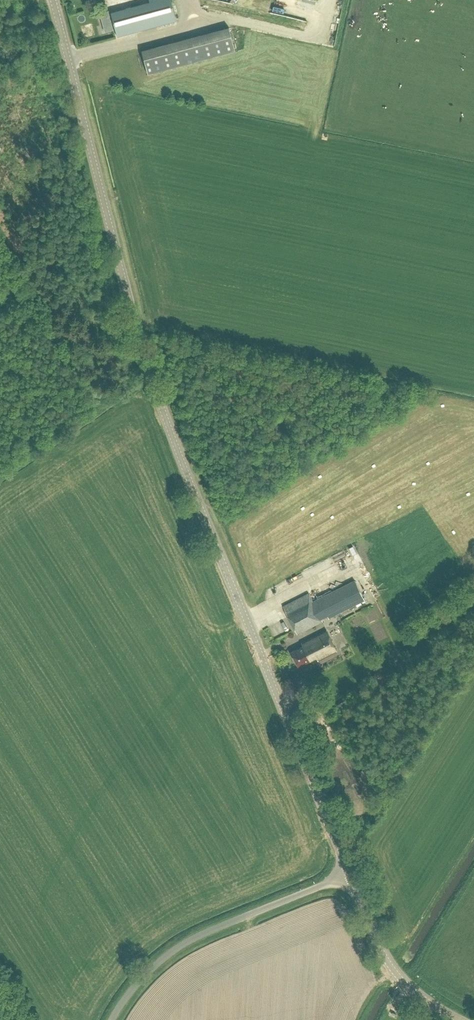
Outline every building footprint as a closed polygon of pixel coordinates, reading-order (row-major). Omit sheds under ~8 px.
[(176,21),(171,0),(149,0),(149,1),(110,11),(116,36),(176,21)] [(296,11),(308,15),(312,3),(303,0),(300,0),(296,11)] [(145,72),(231,54),(226,30),(140,48),(145,72)] [(335,549),(324,554),(327,560),(338,556),(335,549)] [(365,600),(354,579),(312,600),(308,592),(282,606),(296,634),(322,621),(321,619),(328,616),(329,618),(365,600)] [(317,660),(337,650),(326,629),(301,642),(303,645),(291,651),(298,666),(315,657),(317,660)] [(378,670),(371,675),(372,676),(374,679),(381,675),(379,671),(378,670)]
